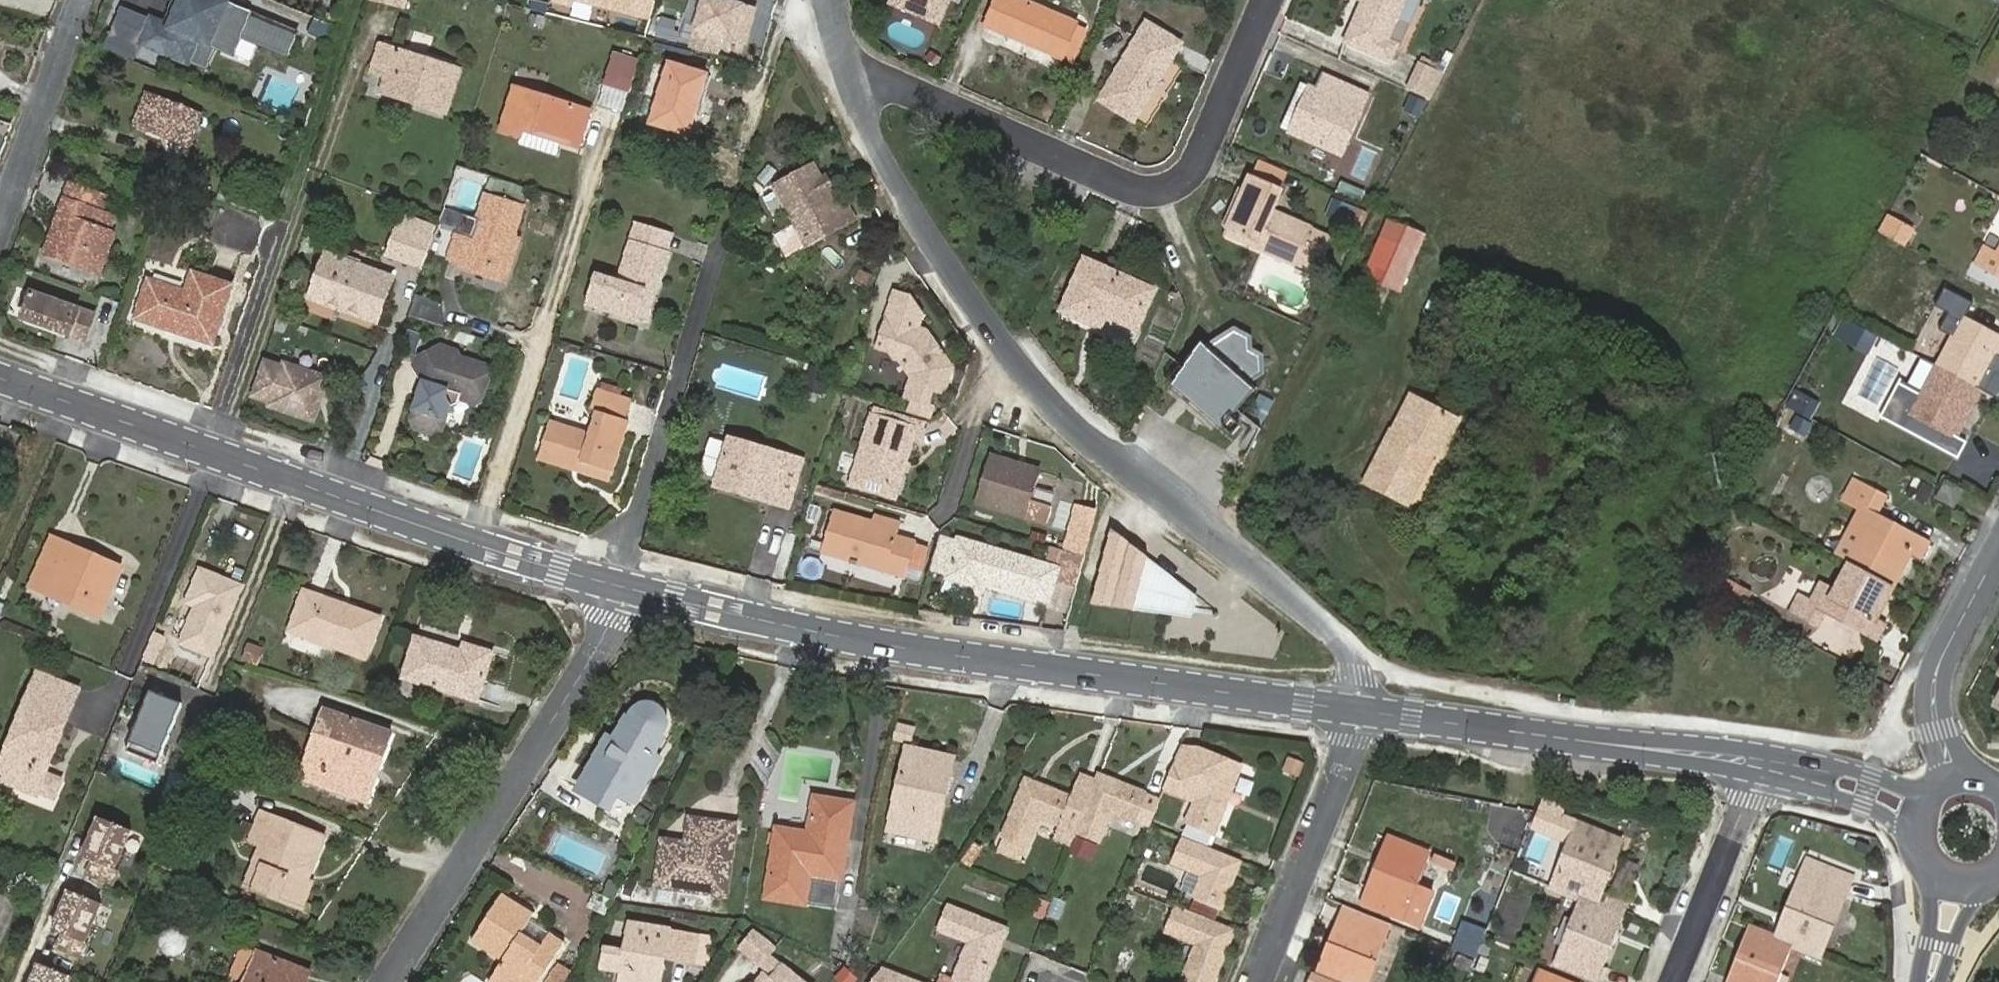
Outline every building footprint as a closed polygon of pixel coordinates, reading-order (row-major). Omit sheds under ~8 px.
[(217,0),(178,0),(168,25),(151,18),(141,44),(205,70),(214,47),(232,54),(240,33),(288,52),(296,31),(217,0)] [(547,1),(543,0),(533,0),(531,8),(544,12),(547,1)] [(552,3),(574,8),(576,0),(553,0),(552,3)] [(656,0),(578,0),(651,18),(656,0)] [(729,0),(705,0),(692,47),(720,55),(724,41),(748,48),(760,9),(729,0)] [(937,19),(945,0),(895,0),(895,1),(937,19)] [(1023,0),(997,0),(984,28),(1060,61),(1062,57),(1073,62),(1086,32),(1074,27),(1076,23),(1023,0)] [(1405,0),(1361,0),(1364,1),(1347,42),(1390,60),(1406,22),(1397,18),(1405,0)] [(571,18),(574,8),(552,3),(549,12),(571,18)] [(531,26),(541,28),(544,16),(533,14),(531,26)] [(1100,101),(1133,121),(1179,46),(1146,25),(1100,101)] [(632,49),(616,45),(606,85),(622,89),(632,49)] [(460,70),(380,46),(372,72),(387,77),(382,92),(446,112),(460,70)] [(1426,100),(1441,74),(1418,60),(1402,87),(1426,100)] [(707,75),(670,64),(669,66),(655,61),(638,116),(632,114),(625,138),(645,144),(653,124),(688,135),(707,75)] [(522,67),(518,81),(545,88),(549,75),(522,67)] [(1341,155),(1368,94),(1318,73),(1292,133),(1341,155)] [(578,146),(589,111),(514,88),(501,130),(562,149),(564,142),(578,146)] [(191,137),(200,115),(147,94),(135,124),(165,135),(168,128),(191,137)] [(1356,185),(1371,150),(1352,142),(1337,177),(1356,185)] [(813,166),(774,187),(796,226),(777,236),(788,256),(855,220),(846,205),(836,210),(827,192),(821,181),(813,166)] [(826,178),(821,181),(827,192),(832,189),(826,178)] [(1312,274),(1329,238),(1269,211),(1278,191),(1249,178),(1228,226),(1257,239),(1253,248),(1312,274)] [(509,237),(514,238),(524,207),(485,195),(478,218),(462,213),(449,258),(458,261),(459,257),(499,269),(509,237)] [(104,231),(109,216),(65,200),(45,254),(99,273),(114,234),(104,231)] [(1329,216),(1349,224),(1361,230),(1368,214),(1336,200),(1329,216)] [(1905,244),(1913,226),(1883,214),(1876,231),(1905,244)] [(1401,293),(1426,234),(1388,219),(1351,308),(1375,318),(1388,288),(1401,293)] [(424,268),(435,236),(400,224),(389,257),(424,268)] [(595,271),(586,302),(586,303),(638,318),(647,287),(656,290),(669,249),(631,237),(618,278),(595,271)] [(1997,253),(1986,246),(1977,263),(1998,276),(1998,248),(1997,253)] [(376,322),(392,277),(327,253),(311,299),(376,322)] [(1137,329),(1154,291),(1085,260),(1062,311),(1092,324),(1098,311),(1137,329)] [(213,343),(232,285),(193,273),(186,293),(149,280),(136,318),(213,343)] [(872,289),(875,277),(859,273),(856,284),(872,289)] [(1964,317),(1971,304),(1928,279),(1919,296),(1949,312),(1940,330),(1953,337),(1938,366),(1975,385),(1980,375),(1986,378),(1998,355),(1998,356),(1998,336),(1964,317)] [(95,314),(31,291),(22,318),(86,341),(95,314)] [(951,367),(926,332),(917,328),(921,314),(909,297),(895,294),(881,348),(891,351),(896,359),(900,359),(912,377),(907,396),(928,402),(932,389),(943,391),(945,389),(951,367)] [(439,304),(415,297),(409,316),(433,323),(439,304)] [(1854,327),(1846,342),(1867,353),(1875,338),(1854,327)] [(1207,347),(1174,386),(1224,424),(1226,421),(1233,413),(1240,405),(1238,403),(1252,387),(1252,382),(1263,373),(1262,356),(1252,351),(1251,338),(1235,330),(1207,347)] [(492,367),(460,358),(458,351),(442,346),(416,359),(414,365),(424,383),(412,419),(416,429),(433,434),(443,430),(450,407),(445,398),(448,390),(481,401),(492,367)] [(282,365),(264,359),(250,400),(267,405),(265,410),(315,427),(332,377),(284,361),(282,365)] [(821,393),(828,370),(811,364),(804,388),(821,393)] [(1969,395),(1975,385),(1938,366),(1924,394),(1910,387),(1900,405),(1889,399),(1880,416),(1907,430),(1915,414),(1965,441),(1973,428),(1962,422),(1975,398),(1969,395)] [(581,462),(612,472),(633,401),(599,390),(593,410),(597,411),(591,433),(551,421),(540,459),(579,471),(581,462)] [(1784,408),(1809,419),(1817,402),(1792,390),(1784,408)] [(1442,456),(1459,421),(1411,396),(1394,431),(1401,435),(1386,464),(1377,460),(1366,482),(1409,503),(1435,452),(1442,456)] [(924,445),(928,429),(872,413),(853,475),(899,489),(913,442),(924,445)] [(1233,413),(1226,421),(1234,428),(1241,419),(1233,413)] [(1788,413),(1782,426),(1803,436),(1809,422),(1788,413)] [(791,497),(802,460),(729,439),(716,486),(744,494),(747,484),(791,497)] [(1041,471),(989,455),(975,502),(1047,524),(1052,507),(1032,501),(1041,471)] [(1922,502),(1929,486),(1910,478),(1903,494),(1922,502)] [(1955,509),(1965,491),(1945,481),(1936,499),(1955,509)] [(1848,501),(1861,508),(1837,555),(1850,562),(1886,582),(1892,571),(1897,575),(1910,552),(1920,557),(1927,542),(1876,513),(1883,499),(1856,485),(1848,501)] [(1058,500),(1051,528),(1063,531),(1070,503),(1058,500)] [(1083,553),(1093,508),(1076,504),(1063,548),(1083,553)] [(906,577),(916,542),(870,528),(872,521),(834,510),(821,551),(906,577)] [(1091,605),(1134,610),(1135,606),(1190,615),(1194,598),(1147,560),(1148,557),(1112,529),(1091,605)] [(107,562),(104,567),(68,551),(70,546),(52,538),(30,587),(99,617),(121,568),(107,562)] [(1052,601),(1061,569),(956,538),(944,577),(982,588),(984,582),(1052,601)] [(1062,583),(1075,586),(1083,553),(1063,548),(1060,562),(1066,564),(1062,583)] [(1886,582),(1850,562),(1835,591),(1821,583),(1812,601),(1800,595),(1792,612),(1818,626),(1826,611),(1877,638),(1884,624),(1874,619),(1886,595),(1881,592),(1886,582)] [(212,655),(241,587),(201,570),(187,602),(196,606),(182,643),(212,655)] [(366,658),(380,618),(304,592),(290,631),(366,658)] [(477,701),(493,654),(465,645),(462,654),(417,639),(404,677),(477,701)] [(248,646),(243,660),(257,664),(262,650),(248,646)] [(79,690),(38,674),(0,768),(0,779),(36,794),(38,790),(54,797),(61,780),(45,773),(79,690)] [(169,755),(189,701),(153,688),(133,742),(169,755)] [(653,755),(662,739),(660,738),(665,721),(656,709),(641,707),(630,720),(627,719),(615,741),(620,743),(604,771),(593,765),(578,791),(609,808),(619,792),(635,801),(659,759),(653,755)] [(370,793),(390,734),(325,711),(317,737),(328,741),(320,765),(332,769),(326,788),(343,794),(346,785),(370,793)] [(183,748),(195,752),(204,723),(191,720),(183,748)] [(907,726),(896,724),(893,740),(904,742),(907,726)] [(328,741),(317,737),(302,780),(326,788),(332,769),(320,765),(328,741)] [(940,784),(945,785),(951,756),(907,746),(889,831),(928,840),(940,784)] [(1206,850),(1242,766),(1200,749),(1180,747),(1164,789),(1195,801),(1186,824),(1187,824),(1180,840),(1184,841),(1191,844),(1206,850)] [(116,761),(104,757),(100,769),(111,773),(116,761)] [(1290,758),(1285,770),(1299,775),(1303,764),(1290,758)] [(166,797),(180,800),(188,771),(173,768),(166,797)] [(1082,775),(1073,797),(1025,778),(996,852),(1021,862),(1038,817),(1062,826),(1057,839),(1073,844),(1077,833),(1086,811),(1097,782),(1082,775)] [(1149,826),(1160,798),(1100,775),(1097,782),(1086,811),(1077,833),(1101,841),(1112,812),(1149,826)] [(367,802),(370,793),(346,785),(343,794),(367,802)] [(766,897),(836,907),(853,803),(814,797),(808,833),(778,829),(766,897)] [(1545,800),(1541,811),(1560,818),(1565,808),(1545,800)] [(324,837),(261,813),(251,840),(268,847),(252,888),(298,906),(324,837)] [(130,833),(99,820),(83,859),(92,863),(86,877),(111,888),(117,873),(114,872),(130,833)] [(657,885),(725,895),(735,826),(699,821),(696,845),(663,841),(657,885)] [(1597,905),(1623,840),(1578,822),(1552,886),(1583,899),(1597,905)] [(1433,851),(1388,834),(1360,904),(1405,922),(1433,851)] [(1072,853),(1085,858),(1090,844),(1077,839),(1072,853)] [(1215,924),(1240,863),(1206,850),(1191,844),(1184,841),(1174,863),(1189,869),(1180,889),(1196,895),(1188,913),(1215,924)] [(962,862),(970,867),(981,849),(973,844),(962,862)] [(1820,956),(1852,876),(1808,859),(1777,938),(1791,944),(1820,956)] [(101,905),(69,892),(53,931),(63,935),(57,950),(82,960),(88,945),(85,944),(101,905)] [(542,945),(523,933),(534,913),(503,893),(472,942),(503,962),(490,981),(540,981),(565,943),(551,933),(542,945)] [(1623,915),(1628,904),(1610,896),(1605,908),(1622,915),(1623,915)] [(1042,920),(1047,901),(1031,897),(1026,916),(1042,920)] [(1622,915),(1605,908),(1597,905),(1583,899),(1556,963),(1596,980),(1622,915)] [(1005,929),(949,907),(940,930),(969,942),(954,979),(940,973),(937,981),(985,981),(1005,929)] [(1389,925),(1345,908),(1318,974),(1339,981),(1366,981),(1389,925)] [(1233,931),(1215,924),(1188,913),(1177,909),(1168,932),(1197,944),(1183,980),(1175,976),(1172,981),(1213,981),(1233,931)] [(668,930),(631,924),(626,953),(607,949),(604,968),(622,971),(621,981),(659,981),(664,955),(668,930)] [(1791,944),(1777,938),(1751,928),(1730,981),(1776,981),(1791,944)] [(712,938),(668,930),(664,955),(708,962),(712,938)] [(761,964),(772,951),(752,934),(740,947),(761,964)] [(230,976),(245,981),(247,981),(257,956),(241,950),(230,976)] [(258,952),(257,956),(247,981),(306,981),(309,972),(258,952)] [(571,971),(558,963),(547,981),(565,981),(571,971)] [(40,964),(33,981),(69,981),(71,977),(40,964)] [(781,965),(770,979),(764,974),(758,981),(804,981),(781,965)] [(881,968),(871,981),(915,981),(881,968)] [(836,980),(839,981),(853,981),(855,979),(844,970),(836,980)] [(1540,971),(1536,981),(1567,981),(1540,971)] [(1318,974),(1315,981),(1339,981),(1318,974)]
